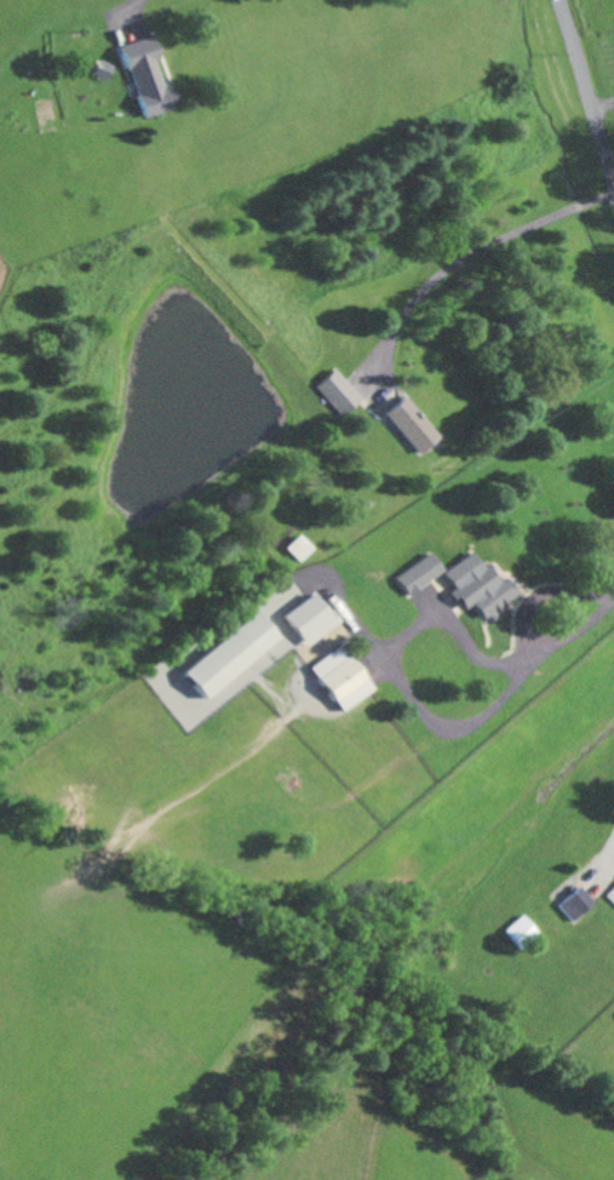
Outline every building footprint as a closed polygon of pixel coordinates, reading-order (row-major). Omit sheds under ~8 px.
[(137,118),(171,107),(163,84),(159,86),(150,60),(156,58),(149,35),(123,44),(126,53),(119,55),(135,103),(132,104),(137,118)] [(357,398),(329,368),(310,385),(338,416),(357,398)] [(377,413),(414,453),(433,435),(396,395),(377,413)] [(282,548),(298,563),(311,549),(295,534),(282,548)] [(510,592),(497,576),(491,580),(466,550),(437,573),(452,592),(452,593),(475,621),(510,592)] [(390,578),(403,595),(437,570),(424,552),(390,578)] [(277,614),(297,647),(331,626),(311,593),(277,614)] [(174,670),(194,697),(270,641),(250,614),(174,670)] [(301,672),(339,713),(367,687),(329,647),(301,672)] [(593,902),(577,885),(557,905),(573,921),(593,902)]
